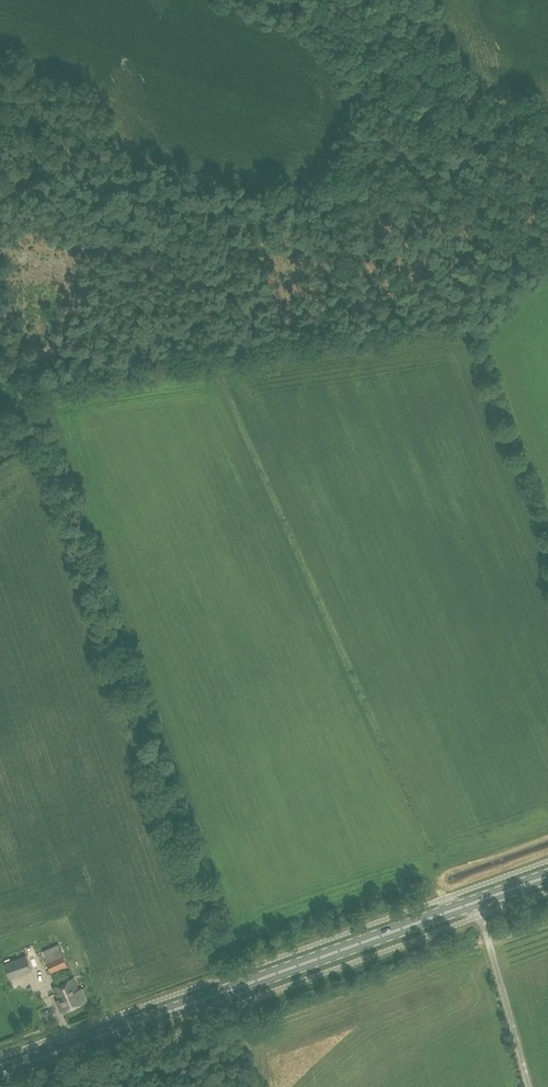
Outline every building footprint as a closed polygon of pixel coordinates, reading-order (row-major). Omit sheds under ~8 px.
[(68,966),(59,945),(43,951),(52,972),(68,966)] [(31,970),(26,956),(14,960),(9,961),(4,963),(9,978),(31,970)] [(61,1013),(86,1002),(80,989),(77,990),(72,979),(52,987),(57,1000),(55,1000),(61,1013)]
